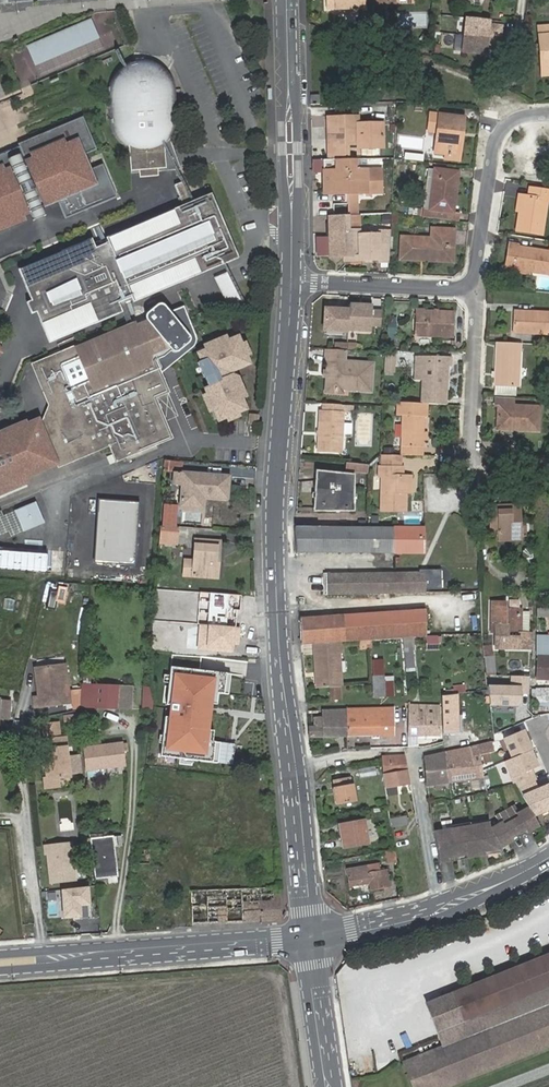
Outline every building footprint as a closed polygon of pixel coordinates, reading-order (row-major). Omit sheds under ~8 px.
[(326,9),(335,8),(335,10),(364,9),(364,0),(326,0),(326,9)] [(488,18),(465,15),(461,52),(484,54),(485,49),(485,44),(498,46),(500,29),(487,28),(488,22),(488,18)] [(90,19),(27,46),(39,76),(116,44),(111,31),(97,37),(90,19)] [(541,76),(548,75),(548,26),(537,27),(541,76)] [(125,147),(127,148),(129,170),(138,170),(139,176),(157,175),(156,171),(156,168),(165,167),(163,146),(164,145),(166,144),(168,142),(169,140),(171,138),(172,137),(173,135),(174,134),(174,133),(174,132),(175,131),(175,129),(176,127),(177,120),(174,86),(172,79),(171,76),(169,73),(167,71),(166,69),(161,65),(157,62),(151,60),(146,59),(143,58),(142,58),(138,58),(131,59),(128,61),(127,61),(122,64),(118,66),(114,70),(111,74),(108,82),(108,83),(107,87),(106,93),(109,122),(110,123),(110,126),(112,132),(114,136),(117,140),(123,145),(125,147)] [(318,95),(310,95),(310,104),(319,104),(318,95)] [(409,117),(411,102),(396,102),(395,117),(409,117)] [(458,129),(462,129),(464,117),(430,113),(427,131),(436,132),(434,152),(445,153),(455,154),(458,129)] [(332,153),(338,159),(348,159),(348,144),(357,144),(357,149),(383,148),(382,123),(356,124),(356,117),(335,117),(326,126),(326,140),(334,147),(336,149),(332,153)] [(326,117),(326,126),(335,117),(330,117),(326,117)] [(23,215),(27,214),(25,209),(28,208),(31,214),(42,209),(39,203),(43,202),(45,206),(57,201),(65,218),(112,197),(111,195),(114,194),(103,167),(101,168),(100,166),(89,170),(83,173),(77,158),(83,155),(94,151),(93,147),(95,147),(83,119),(80,120),(80,119),(18,144),(27,166),(24,167),(21,160),(10,165),(13,172),(9,173),(8,169),(3,171),(1,166),(0,166),(0,225),(23,215)] [(156,171),(179,169),(175,129),(175,131),(174,132),(174,133),(174,134),(173,135),(172,137),(171,138),(169,140),(168,142),(166,144),(164,145),(163,146),(165,167),(156,168),(156,171)] [(458,161),(462,129),(458,129),(455,154),(445,153),(444,159),(458,161)] [(326,140),(327,159),(333,159),(338,159),(332,153),(336,149),(334,147),(326,140)] [(8,159),(10,165),(21,160),(19,154),(8,159)] [(89,170),(83,155),(77,158),(83,173),(89,170)] [(366,167),(365,158),(355,159),(356,168),(366,167)] [(327,159),(323,159),(323,194),(327,195),(341,194),(342,200),(351,200),(351,194),(375,194),(375,171),(353,171),(351,167),(351,159),(348,159),(338,159),(333,159),(327,159)] [(434,169),(429,210),(453,213),(458,172),(434,169)] [(100,262),(91,239),(60,251),(62,256),(50,280),(49,293),(54,304),(63,313),(89,320),(90,323),(91,325),(122,312),(112,289),(124,284),(132,302),(206,271),(205,268),(208,267),(210,270),(224,263),(193,201),(183,181),(174,185),(182,206),(105,238),(113,256),(100,262)] [(523,197),(521,210),(519,210),(515,231),(541,235),(546,200),(548,200),(548,191),(528,188),(527,197),(523,197)] [(237,258),(210,194),(193,201),(224,263),(237,258)] [(521,210),(523,197),(518,196),(515,209),(519,210),(521,210)] [(342,200),(342,215),(348,215),(352,215),(351,200),(342,200)] [(44,215),(42,209),(31,214),(33,220),(44,215)] [(428,218),(452,221),(453,213),(429,210),(428,218)] [(23,215),(0,225),(0,232),(25,221),(23,215)] [(379,263),(389,262),(389,244),(378,244),(378,234),(358,235),(358,230),(357,215),(352,215),(348,215),(342,215),(340,216),(333,223),(337,228),(328,237),(328,246),(333,251),(337,256),(340,256),(357,255),(357,260),(379,259),(379,263)] [(340,216),(328,216),(328,219),(328,237),(337,228),(333,223),(340,216)] [(434,238),(430,238),(401,237),(400,259),(417,260),(417,257),(445,258),(446,245),(453,245),(454,229),(434,228),(434,238)] [(516,246),(512,268),(529,270),(548,274),(548,240),(547,252),(516,246)] [(452,262),(453,245),(446,245),(445,258),(417,257),(417,260),(452,262)] [(512,268),(516,246),(509,245),(504,271),(529,275),(529,270),(512,268)] [(329,257),(337,256),(333,251),(328,246),(329,252),(329,257)] [(57,255),(21,271),(34,302),(29,304),(32,310),(36,309),(50,340),(90,323),(89,320),(63,313),(54,304),(49,293),(50,280),(62,256),(61,254),(57,255)] [(228,311),(243,305),(228,271),(214,277),(228,311)] [(144,321),(133,326),(137,326),(143,329),(160,361),(161,365),(159,366),(162,373),(192,349),(195,346),(196,342),(195,337),(183,307),(168,313),(163,308),(159,306),(156,306),(144,315),(142,318),(144,321)] [(357,322),(358,307),(323,306),(321,330),(357,332),(357,322)] [(366,308),(358,307),(357,322),(365,322),(366,308)] [(417,310),(416,336),(450,337),(452,312),(417,310)] [(512,329),(530,330),(530,334),(548,334),(548,333),(548,313),(513,311),(512,329)] [(24,483),(26,480),(25,477),(56,465),(55,461),(90,446),(92,449),(107,443),(109,447),(115,462),(125,458),(122,449),(130,446),(134,447),(155,439),(157,445),(172,438),(156,398),(152,396),(139,402),(137,398),(166,385),(162,373),(159,366),(161,365),(160,361),(143,329),(137,326),(133,326),(76,349),(75,346),(61,351),(63,354),(51,360),(50,363),(51,366),(48,367),(46,369),(44,371),(42,374),(41,377),(40,380),(41,383),(42,387),(44,390),(46,392),(48,394),(51,395),(54,396),(57,396),(60,395),(63,394),(64,398),(65,399),(55,424),(44,429),(41,420),(40,419),(27,424),(27,427),(0,438),(0,493),(24,483)] [(386,327),(386,341),(396,341),(396,327),(386,327)] [(199,357),(195,359),(201,375),(205,383),(208,382),(225,374),(230,372),(236,369),(247,365),(249,361),(246,356),(242,343),(238,335),(226,340),(225,335),(216,339),(218,344),(205,349),(198,352),(199,357)] [(203,345),(205,349),(218,344),(216,339),(203,345)] [(245,342),(242,343),(246,356),(250,354),(245,342)] [(520,343),(495,342),(493,386),(518,387),(520,343)] [(345,350),(324,349),(324,363),(326,363),(324,392),(342,393),(343,390),(343,386),(371,388),(372,363),(344,361),(345,350)] [(42,420),(41,420),(44,429),(55,424),(65,399),(64,398),(63,394),(60,395),(57,396),(54,396),(51,395),(48,394),(46,392),(44,390),(42,387),(41,383),(40,380),(41,377),(42,374),(44,371),(46,369),(48,367),(51,366),(50,363),(51,360),(63,354),(61,351),(46,357),(31,364),(47,405),(42,420)] [(392,375),(394,354),(385,353),(383,374),(392,375)] [(422,365),(420,396),(446,396),(447,366),(450,366),(451,358),(418,356),(418,365),(422,365)] [(240,378),(236,369),(230,372),(225,374),(227,378),(231,376),(233,377),(238,379),(240,378)] [(227,378),(225,374),(208,382),(213,392),(206,395),(203,396),(209,412),(213,410),(218,420),(225,417),(238,412),(245,409),(241,398),(245,397),(238,379),(233,377),(231,376),(227,378)] [(213,392),(208,382),(205,383),(201,384),(206,395),(213,392)] [(169,393),(166,385),(137,398),(139,402),(152,396),(156,398),(169,393)] [(512,397),(495,397),(494,405),(497,405),(496,428),(532,430),(533,407),(512,406),(512,397)] [(340,405),(323,403),(322,412),(319,412),(317,451),(340,452),(343,412),(340,412),(340,405)] [(239,417),(238,412),(225,417),(227,422),(239,417)] [(401,455),(422,456),(423,416),(401,415),(401,455)] [(27,427),(27,424),(25,422),(0,432),(0,438),(27,427)] [(343,423),(342,434),(350,435),(351,423),(343,423)] [(125,458),(157,445),(155,439),(134,447),(130,446),(122,449),(125,458)] [(57,468),(109,447),(107,443),(92,449),(90,446),(55,461),(56,465),(57,468)] [(401,467),(401,455),(381,455),(380,466),(378,466),(377,477),(380,477),(379,512),(406,512),(406,494),(402,494),(403,475),(403,468),(401,467)] [(548,473),(548,457),(536,457),(537,473),(548,473)] [(344,473),(366,474),(367,464),(345,463),(344,473)] [(315,471),(314,511),(352,512),(353,475),(315,471)] [(182,484),(179,506),(202,508),(204,497),(226,499),(228,476),(175,472),(173,484),(182,484)] [(411,476),(403,475),(402,494),(406,494),(411,494),(411,476)] [(140,503),(98,500),(93,562),(135,565),(140,503)] [(36,501),(18,510),(26,529),(45,520),(36,501)] [(520,505),(488,506),(489,529),(497,530),(498,541),(521,540),(520,505)] [(11,530),(4,517),(0,507),(0,535),(11,530)] [(18,510),(4,517),(11,530),(13,535),(26,529),(18,510)] [(176,528),(159,527),(158,543),(175,544),(176,528)] [(296,553),(423,555),(424,529),(295,527),(296,553)] [(213,560),(218,560),(220,542),(195,540),(194,561),(185,560),(184,576),(212,578),(213,560)] [(0,547),(0,568),(65,570),(65,549),(0,547)] [(424,593),(424,573),(327,574),(327,594),(424,593)] [(56,592),(49,591),(45,609),(56,611),(58,603),(66,605),(69,590),(57,588),(56,592)] [(3,598),(2,609),(13,611),(15,600),(3,598)] [(506,603),(492,603),(492,633),(495,633),(495,648),(530,649),(530,634),(521,634),(521,628),(517,628),(517,611),(506,611),(506,603)] [(302,643),(426,635),(424,610),(300,618),(302,643)] [(240,627),(199,624),(197,650),(233,653),(234,645),(239,645),(240,627)] [(537,637),(537,680),(548,680),(548,637),(537,637)] [(150,640),(149,652),(182,654),(182,642),(150,640)] [(341,652),(340,643),(316,644),(316,653),(313,653),(316,688),(340,686),(338,653),(341,652)] [(413,648),(403,649),(405,669),(415,668),(413,648)] [(493,648),(482,648),(484,658),(494,657),(493,648)] [(495,676),(494,657),(484,658),(486,675),(495,676)] [(382,660),(372,660),(373,697),(384,697),(383,677),(382,660)] [(64,665),(41,668),(37,675),(39,688),(36,688),(37,698),(32,699),(34,708),(69,704),(64,665)] [(179,668),(169,667),(157,759),(232,769),(235,745),(205,742),(209,710),(211,693),(228,695),(231,674),(179,668)] [(41,668),(33,670),(36,688),(39,688),(37,675),(41,668)] [(82,676),(81,685),(90,685),(90,676),(82,676)] [(392,676),(383,677),(384,697),(393,697),(392,676)] [(512,687),(487,687),(490,704),(519,705),(520,693),(529,693),(530,676),(512,676),(512,687)] [(80,706),(81,706),(130,708),(131,687),(90,685),(81,685),(81,697),(80,699),(80,706)] [(149,689),(149,688),(142,687),(141,709),(151,710),(152,704),(151,700),(149,689)] [(329,687),(330,700),(341,700),(340,687),(329,687)] [(531,688),(530,711),(548,712),(548,688),(531,688)] [(458,693),(442,693),(441,731),(458,731),(458,693)] [(81,697),(72,696),(72,711),(78,711),(80,699),(81,697)] [(0,700),(0,720),(9,721),(10,701),(0,700)] [(408,709),(408,735),(439,735),(438,706),(426,707),(426,702),(407,702),(407,707),(408,709)] [(378,735),(408,735),(408,709),(407,707),(378,707),(378,708),(378,735)] [(378,708),(345,709),(346,736),(378,735),(378,708)] [(345,709),(324,710),(324,717),(324,727),(314,727),(308,727),(309,736),(346,736),(345,709)] [(82,713),(64,715),(65,727),(83,725),(82,713)] [(324,717),(313,718),(314,727),(324,727),(324,717)] [(62,737),(60,722),(44,723),(45,738),(42,739),(44,760),(42,760),(42,770),(45,769),(46,777),(43,777),(44,789),(74,786),(73,775),(82,774),(81,754),(69,755),(67,736),(62,737)] [(487,728),(471,730),(472,741),(487,740),(487,728)] [(505,740),(514,759),(507,762),(516,783),(532,818),(548,811),(548,786),(548,785),(541,789),(532,769),(538,766),(522,732),(505,740)] [(439,735),(408,735),(408,746),(417,746),(417,740),(438,740),(439,735)] [(83,740),(84,748),(100,746),(100,738),(83,740)] [(447,782),(483,776),(482,773),(480,755),(494,752),(492,742),(444,752),(447,782)] [(84,748),(87,771),(103,769),(124,766),(122,751),(126,751),(125,744),(121,745),(121,744),(100,746),(84,748)] [(447,782),(444,752),(443,752),(423,756),(426,785),(433,784),(447,782)] [(382,776),(384,788),(409,783),(405,756),(382,755),(382,776)] [(374,767),(357,769),(359,778),(376,775),(374,767)] [(103,769),(87,771),(87,778),(104,776),(103,769)] [(332,788),(335,805),(355,801),(352,785),(351,786),(350,778),(333,781),(334,788),(332,788)] [(447,782),(433,784),(434,791),(444,790),(445,800),(450,799),(447,782)] [(504,810),(515,830),(522,826),(527,827),(536,821),(532,818),(525,802),(515,808),(511,801),(502,806),(504,810)] [(508,835),(515,830),(504,810),(502,806),(492,813),(496,820),(487,825),(498,845),(507,840),(508,835)] [(404,817),(392,820),(393,826),(405,824),(404,817)] [(487,825),(486,819),(469,823),(474,856),(483,853),(483,850),(499,846),(498,845),(487,825)] [(338,825),(342,849),(368,844),(364,820),(338,825)] [(469,823),(452,828),(456,857),(465,855),(465,858),(474,856),(469,823)] [(456,857),(452,828),(433,832),(439,865),(448,862),(447,859),(456,857)] [(91,850),(95,880),(118,877),(114,846),(122,845),(121,835),(90,838),(91,850)] [(90,841),(80,842),(81,852),(91,850),(90,841)] [(72,842),(44,845),(48,885),(77,882),(72,842)] [(394,850),(385,852),(387,864),(396,862),(394,850)] [(346,869),(349,887),(369,883),(369,890),(389,886),(387,869),(367,872),(366,865),(346,869)] [(280,920),(279,887),(191,890),(192,923),(280,920)] [(87,889),(58,891),(61,921),(89,919),(87,889)] [(468,1023),(474,1038),(402,1069),(410,1086),(461,1086),(548,1049),(548,954),(451,993),(464,1025),(468,1023)]
